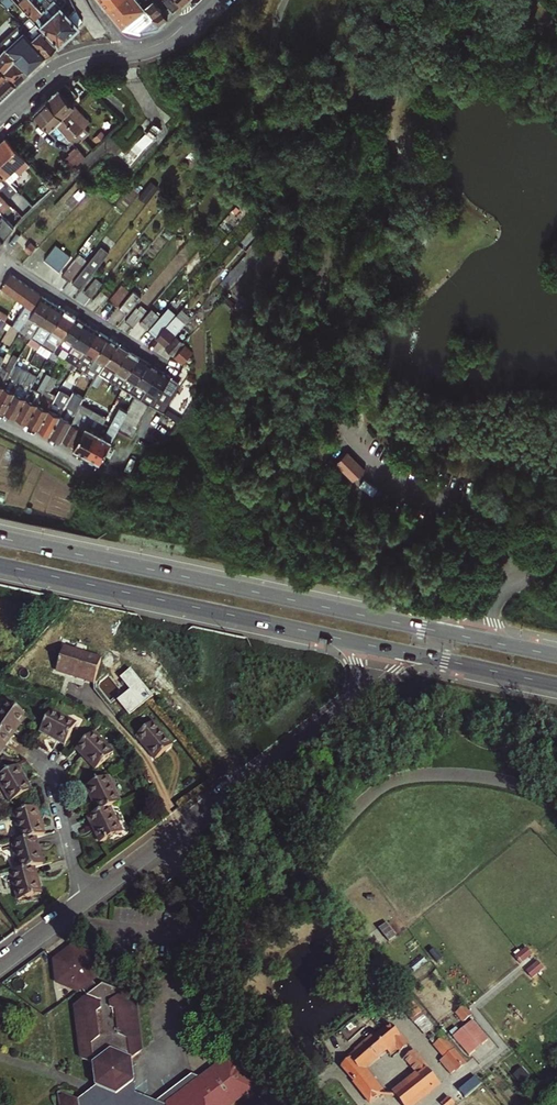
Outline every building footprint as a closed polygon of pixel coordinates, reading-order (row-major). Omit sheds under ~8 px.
[(65,41),(85,20),(64,0),(22,0),(65,41)] [(149,5),(145,0),(104,0),(124,25),(149,5)] [(162,19),(184,0),(164,0),(154,9),(162,19)] [(73,138),(93,119),(73,98),(78,93),(66,81),(36,110),(52,127),(58,122),(73,138)] [(0,144),(0,182),(8,176),(12,180),(33,161),(10,135),(0,144)] [(76,145),(68,158),(78,165),(86,152),(76,145)] [(6,209),(14,201),(0,187),(0,202),(6,209)] [(18,226),(7,214),(0,220),(0,241),(18,226)] [(81,251),(64,272),(82,287),(111,250),(103,244),(91,259),(81,251)] [(42,296),(10,272),(0,287),(0,288),(24,305),(32,310),(42,296)] [(87,291),(94,295),(104,280),(97,275),(87,291)] [(120,304),(131,288),(122,282),(111,299),(120,304)] [(136,289),(121,306),(129,313),(144,295),(136,289)] [(32,310),(24,305),(6,334),(12,339),(20,331),(24,335),(21,340),(27,343),(52,302),(42,296),(32,310)] [(52,302),(27,343),(36,350),(64,310),(52,302)] [(137,325),(146,309),(137,304),(128,320),(137,325)] [(170,344),(192,313),(183,307),(179,313),(168,305),(150,330),(170,344)] [(142,322),(150,328),(160,313),(153,307),(142,322)] [(49,357),(75,317),(64,310),(36,350),(49,357)] [(60,364),(85,323),(75,317),(49,357),(60,364)] [(71,371),(97,331),(85,323),(60,364),(71,371)] [(81,377),(107,337),(97,331),(71,371),(81,377)] [(99,374),(117,344),(107,337),(81,377),(90,383),(91,382),(89,387),(94,390),(98,384),(93,381),(97,373),(99,374)] [(109,380),(128,350),(117,344),(99,374),(109,380)] [(120,387),(138,357),(128,350),(109,380),(120,387)] [(0,363),(0,391),(15,363),(18,357),(13,354),(10,358),(4,356),(2,359),(0,363)] [(130,393),(148,363),(138,357),(120,387),(130,393)] [(0,391),(0,410),(3,411),(24,370),(15,363),(0,391)] [(141,400),(159,370),(148,363),(130,393),(134,395),(141,400)] [(24,370),(3,411),(14,417),(34,383),(37,376),(24,370)] [(159,370),(141,400),(147,405),(162,411),(180,383),(159,370)] [(51,375),(27,423),(38,428),(55,394),(50,392),(58,374),(58,373),(54,371),(51,375)] [(34,383),(14,417),(27,423),(51,375),(46,372),(37,385),(34,383)] [(55,394),(38,428),(49,433),(67,400),(69,395),(58,389),(55,394)] [(67,400),(49,433),(60,439),(72,420),(84,397),(76,393),(71,402),(67,400)] [(72,420),(60,439),(99,461),(117,429),(131,437),(147,405),(141,400),(134,395),(126,410),(120,406),(104,434),(93,428),(102,409),(95,405),(83,426),(72,420)] [(366,472),(349,454),(336,466),(354,484),(366,472)] [(106,661),(68,651),(61,674),(100,684),(106,661)] [(9,703),(0,716),(0,731),(12,740),(28,717),(9,703)] [(79,727),(54,713),(43,732),(67,747),(79,727)] [(175,746),(157,722),(140,736),(158,759),(175,746)] [(12,740),(0,731),(0,757),(12,740)] [(95,734),(77,750),(96,773),(114,757),(95,734)] [(0,776),(0,786),(10,804),(31,792),(17,767),(0,776)] [(119,803),(108,777),(86,786),(98,813),(109,808),(119,803)] [(43,834),(36,806),(13,812),(20,841),(34,837),(43,834)] [(98,813),(87,818),(99,844),(121,835),(109,808),(98,813)] [(41,865),(34,837),(20,841),(12,843),(19,871),(33,867),(41,865)] [(19,871),(10,874),(18,902),(40,895),(33,867),(19,871)] [(528,946),(517,956),(524,964),(535,954),(528,946)] [(138,1101),(136,1090),(132,1056),(141,1049),(133,995),(103,984),(98,987),(92,980),(96,977),(91,953),(72,947),(55,960),(58,982),(78,991),(83,988),(88,994),(76,1003),(78,1021),(84,1058),(94,1062),(97,1084),(91,1088),(79,1097),(69,1093),(60,1100),(61,1104),(148,1104),(138,1101)] [(454,1037),(472,1056),(491,1037),(474,1019),(454,1037)] [(345,1070),(370,1103),(380,1096),(361,1071),(387,1051),(392,1058),(399,1053),(417,1077),(395,1094),(403,1104),(411,1104),(439,1084),(395,1027),(377,1040),(375,1037),(356,1050),(358,1053),(351,1059),(354,1063),(345,1070)] [(432,1045),(455,1073),(468,1062),(446,1034),(432,1045)] [(236,1097),(236,1094),(235,1091),(235,1088),(235,1085),(236,1082),(237,1080),(239,1077),(240,1075),(247,1069),(246,1065),(225,1056),(198,1076),(189,1072),(173,1086),(174,1096),(162,1104),(226,1104),(236,1097)] [(249,1087),(247,1069),(240,1075),(239,1077),(237,1080),(236,1082),(235,1085),(235,1088),(235,1091),(236,1094),(236,1097),(249,1087)] [(136,1090),(138,1101),(148,1104),(162,1104),(174,1096),(173,1086),(156,1099),(136,1090)] [(58,1089),(60,1100),(69,1093),(58,1089)]
